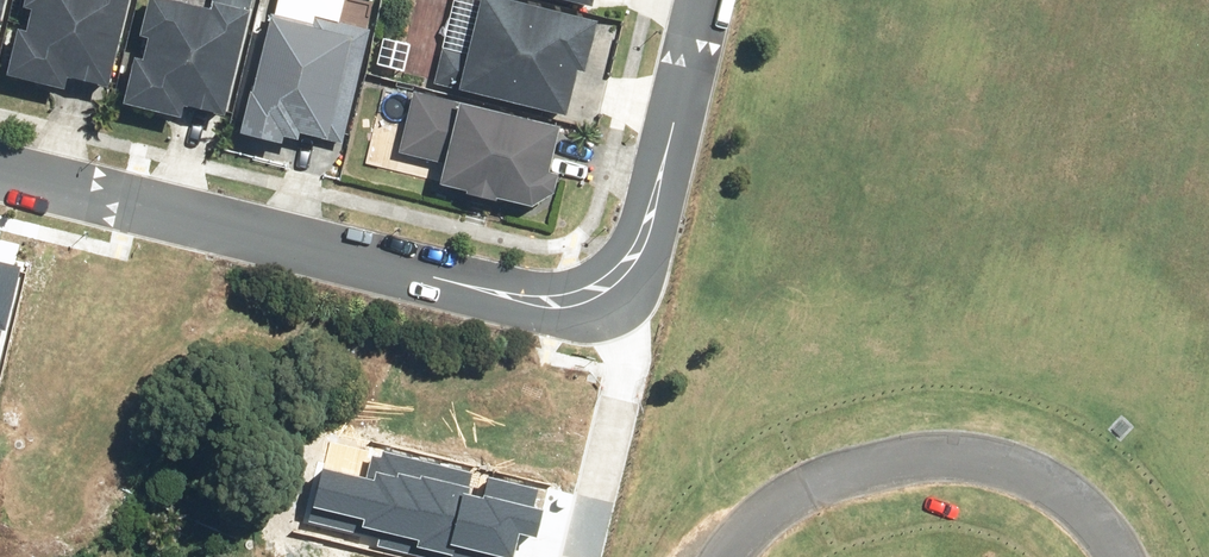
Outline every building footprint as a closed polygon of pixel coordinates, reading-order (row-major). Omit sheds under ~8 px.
[(131,0),(28,0),(27,5),(35,7),(30,27),(22,25),(11,73),(69,86),(72,74),(111,83),(131,0)] [(255,0),(214,0),(213,5),(193,0),(152,0),(144,33),(151,35),(146,56),(140,55),(129,101),(185,114),(188,102),(228,112),(255,0)] [(526,0),(483,0),(470,52),(446,47),(438,82),(570,114),(581,69),(587,70),(599,17),(526,0)] [(344,143),(371,28),(315,15),(314,21),(275,12),(257,88),(255,88),(245,130),(286,140),(288,134),(302,138),(304,131),(330,137),(330,139),(344,143)] [(564,123),(417,87),(401,152),(447,163),(443,182),(470,188),(469,192),(500,199),(501,196),(536,204),(557,191),(562,170),(553,168),(564,123)] [(0,330),(5,331),(21,268),(0,263),(0,332),(0,330)] [(539,489),(384,451),(382,459),(373,456),(368,479),(322,468),(309,523),(354,534),(356,526),(382,532),(378,547),(417,556),(515,556),(520,535),(536,539),(543,510),(534,507),(539,489)]
